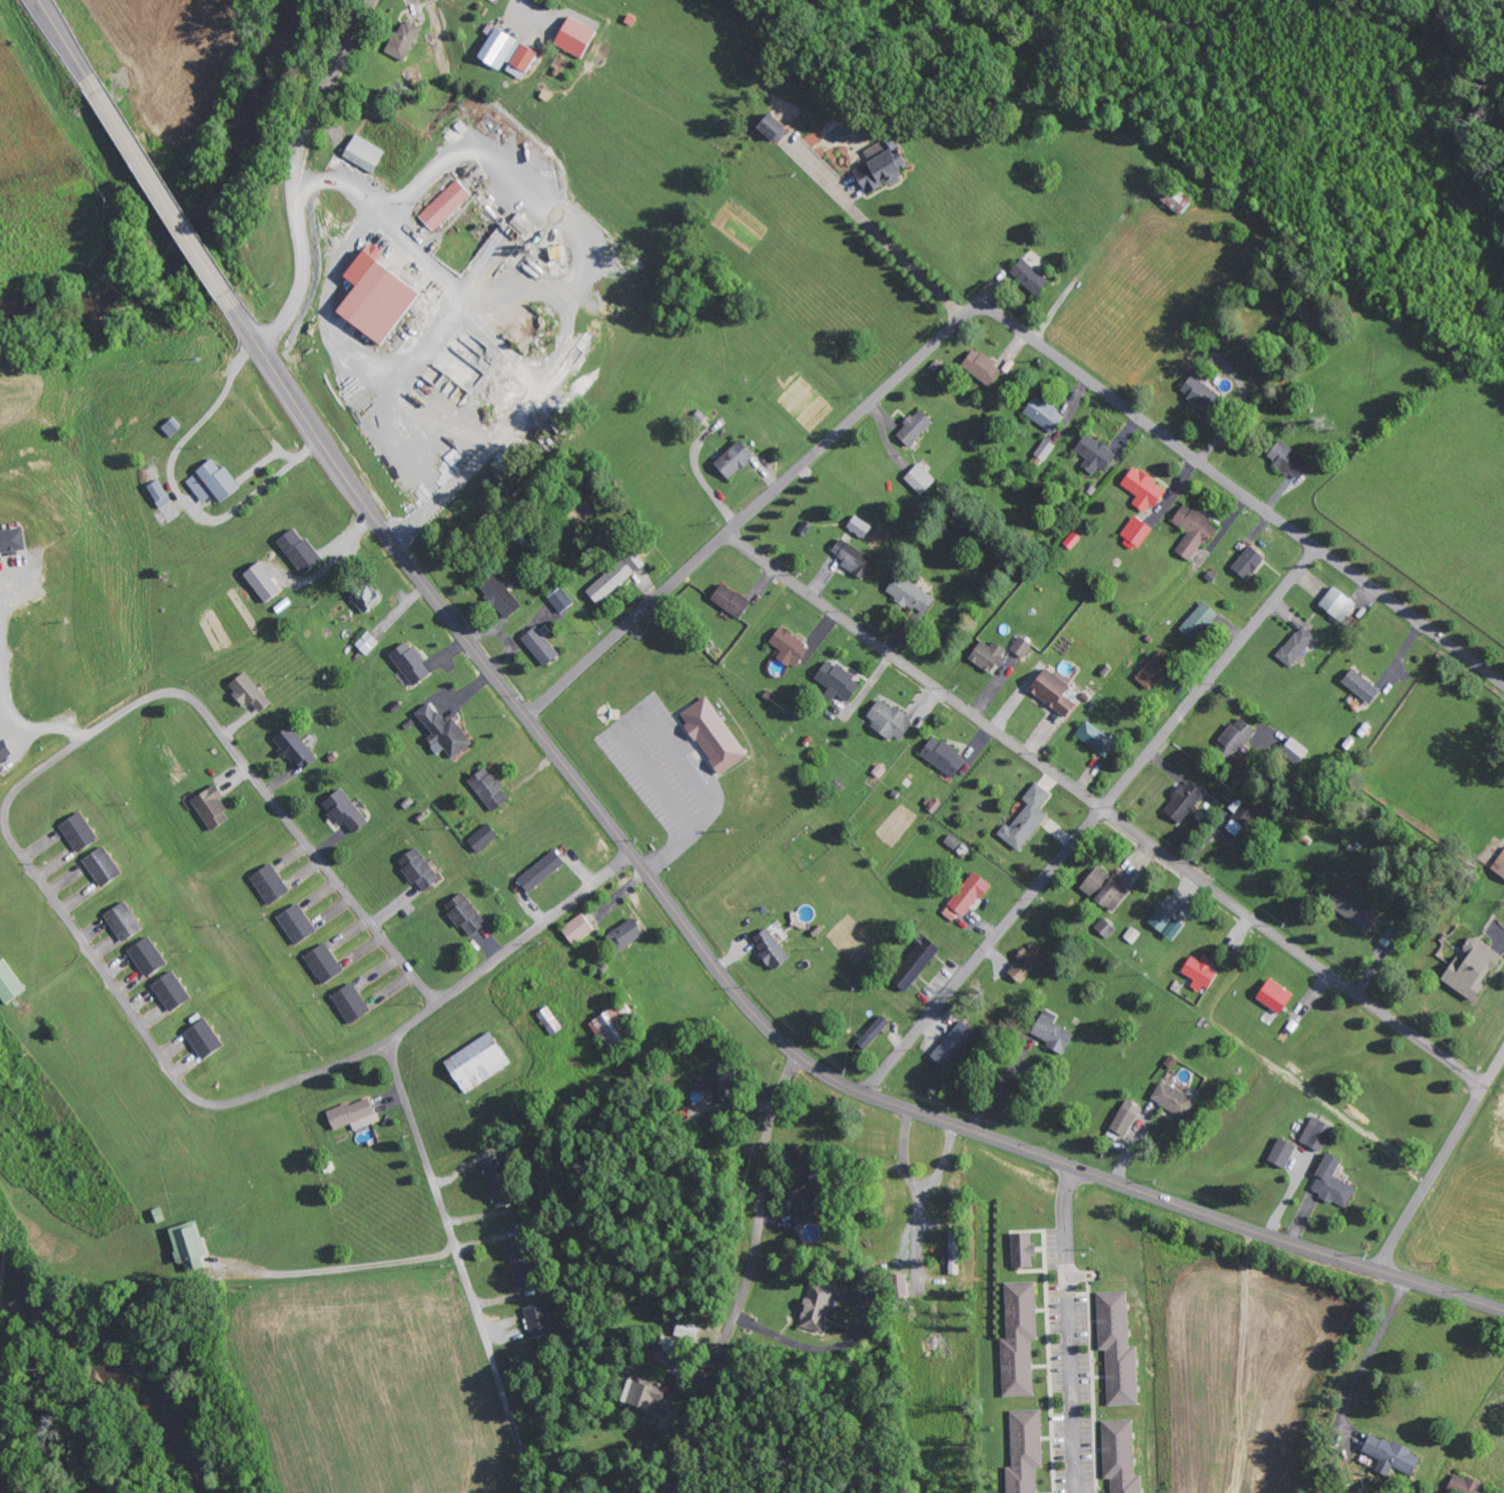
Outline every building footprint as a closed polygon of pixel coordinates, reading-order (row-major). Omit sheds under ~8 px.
[(552,46),(582,59),(595,30),(566,17),(552,46)] [(406,62),(420,27),(400,19),(386,54),(406,62)] [(476,60),(500,72),(502,69),(523,80),(538,52),(492,29),(476,60)] [(775,144),(788,129),(767,111),(754,126),(775,144)] [(341,155),(369,173),(383,151),(355,133),(341,155)] [(864,148),(870,163),(853,170),(864,195),(902,178),(898,170),(903,168),(889,137),(864,148)] [(471,194),(456,179),(417,216),(432,231),(471,194)] [(1180,214),(1190,199),(1164,181),(1154,196),(1180,214)] [(379,345),(417,291),(358,250),(340,276),(351,284),(332,312),(379,345)] [(1037,295),(1049,279),(1021,258),(1009,274),(1037,295)] [(1002,369),(974,347),(960,365),(988,387),(1002,369)] [(1178,390),(1205,411),(1218,395),(1191,373),(1178,390)] [(1064,414),(1034,394),(1022,413),(1052,433),(1064,414)] [(908,447),(932,421),(918,408),(894,434),(908,447)] [(1086,459),(1081,466),(1096,477),(1113,451),(1085,432),(1073,450),(1086,459)] [(727,480),(754,456),(738,439),(712,463),(727,480)] [(1055,446),(1045,439),(1033,454),(1043,462),(1055,446)] [(1298,479),(1309,460),(1275,440),(1264,460),(1298,479)] [(223,465),(218,469),(211,459),(183,479),(201,503),(213,495),(218,502),(239,487),(223,465)] [(935,479),(918,463),(903,478),(921,494),(935,479)] [(1165,489),(1133,465),(1119,483),(1136,496),(1131,503),(1147,514),(1165,489)] [(145,486),(158,509),(151,513),(159,526),(178,515),(157,479),(145,486)] [(1215,524),(1183,502),(1170,522),(1187,533),(1174,552),(1191,562),(1215,524)] [(871,526),(853,514),(845,527),(863,539),(871,526)] [(1152,527),(1132,515),(1120,536),(1139,548),(1152,527)] [(293,526),(274,541),(300,574),(319,559),(293,526)] [(20,528),(0,530),(0,552),(22,550),(20,528)] [(875,557),(838,538),(831,552),(843,558),(840,566),(864,578),(875,557)] [(1263,557),(1248,546),(1231,569),(1246,580),(1263,557)] [(585,593),(598,606),(641,561),(628,549),(585,593)] [(241,572),(260,603),(278,592),(259,561),(241,572)] [(477,586),(503,619),(520,606),(494,573),(477,586)] [(885,591),(923,616),(935,598),(896,573),(885,591)] [(380,600),(367,581),(348,594),(361,614),(380,600)] [(750,598),(717,584),(709,603),(741,617),(750,598)] [(559,614),(573,603),(560,586),(546,597),(559,614)] [(1355,604),(1332,586),(1317,604),(1341,622),(1355,604)] [(1218,614),(1203,601),(1178,628),(1192,641),(1218,614)] [(518,639),(543,666),(558,653),(533,625),(518,639)] [(793,669),(809,649),(779,626),(768,642),(780,651),(776,657),(793,669)] [(1288,667),(1315,638),(1302,626),(1275,655),(1288,667)] [(376,643),(365,632),(353,645),(364,655),(376,643)] [(1031,643),(1019,637),(1011,651),(1022,658),(1031,643)] [(387,652),(408,686),(429,673),(408,639),(387,652)] [(1008,650),(992,642),(990,646),(978,640),(967,660),(994,675),(1008,650)] [(1147,690),(1173,662),(1159,649),(1133,677),(1147,690)] [(860,681),(824,660),(813,679),(849,700),(860,681)] [(1027,689),(1065,718),(1075,704),(1062,694),(1072,682),(1056,670),(1053,674),(1044,667),(1027,689)] [(1380,691),(1352,668),(1341,681),(1369,704),(1380,691)] [(257,711),(268,704),(244,671),(225,684),(241,708),(250,702),(257,711)] [(745,756),(706,695),(677,714),(716,775),(745,756)] [(899,743),(912,718),(891,707),(876,698),(867,716),(874,720),(870,727),(899,743)] [(450,758),(471,743),(451,717),(443,722),(428,702),(409,716),(436,753),(442,749),(450,758)] [(1256,730),(1238,716),(1212,747),(1229,761),(1256,730)] [(1116,740),(1084,721),(1074,737),(1106,756),(1116,740)] [(299,772),(316,757),(287,725),(270,740),(299,772)] [(918,755),(953,777),(964,761),(956,756),(958,752),(931,735),(918,755)] [(10,755),(2,739),(0,740),(0,759),(10,755)] [(509,797),(484,765),(465,780),(491,812),(509,797)] [(1205,794),(1187,779),(1162,811),(1179,825),(1205,794)] [(1009,827),(1004,824),(996,834),(1018,851),(1047,814),(1038,808),(1049,793),(1035,782),(1021,799),(1027,804),(1009,827)] [(229,818),(218,800),(223,796),(214,783),(188,800),(208,831),(229,818)] [(320,803),(328,811),(328,812),(350,836),(367,821),(337,787),(320,803)] [(1256,812),(1245,802),(1225,827),(1237,836),(1256,812)] [(58,822),(73,853),(96,842),(82,811),(58,822)] [(465,841),(477,853),(497,835),(486,822),(465,841)] [(96,888),(120,876),(104,846),(81,858),(96,888)] [(395,862),(421,893),(439,878),(413,847),(395,862)] [(1503,878),(1503,847),(1490,871),(1503,878)] [(515,879),(525,892),(565,864),(555,850),(515,879)] [(288,891),(269,862),(248,877),(266,905),(288,891)] [(1101,889),(1093,898),(1111,912),(1127,892),(1119,885),(1122,882),(1098,863),(1087,878),(1101,889)] [(988,884),(973,872),(940,913),(956,925),(988,884)] [(1368,930),(1378,911),(1338,888),(1328,907),(1368,930)] [(486,922),(459,891),(442,907),(469,937),(486,922)] [(141,930),(125,901),(102,913),(119,943),(141,930)] [(315,931),(296,902),(274,917),(293,945),(315,931)] [(1147,925),(1172,939),(1182,922),(1157,908),(1147,925)] [(592,931),(582,914),(560,927),(570,944),(592,931)] [(644,936),(634,918),(604,934),(614,952),(644,936)] [(1115,928),(1102,918),(1093,929),(1107,939),(1115,928)] [(1393,950),(1402,932),(1388,925),(1379,943),(1393,950)] [(749,940),(773,970),(789,957),(766,927),(749,940)] [(126,948),(142,978),(165,966),(149,936),(126,948)] [(909,993),(937,947),(919,936),(891,983),(909,993)] [(1440,979),(1471,1001),(1502,956),(1472,936),(1464,948),(1469,951),(1462,960),(1456,956),(1440,979)] [(1018,960),(1006,972),(1020,984),(1047,955),(1031,941),(1016,958),(1018,960)] [(302,957),(321,985),(342,970),(323,942),(302,957)] [(1215,972),(1210,969),(1213,963),(1202,957),(1200,962),(1189,956),(1180,973),(1194,980),(1190,987),(1204,994),(1215,972)] [(1,958),(0,959),(0,1000),(3,1004),(23,990),(1,958)] [(190,998),(171,970),(150,984),(168,1013),(190,998)] [(1280,1014),(1293,994),(1267,978),(1254,999),(1280,1014)] [(368,1013),(353,983),(330,994),(344,1024),(368,1013)] [(856,1042),(863,1050),(890,1023),(882,1016),(856,1042)] [(182,1031),(198,1060),(221,1047),(205,1018),(182,1031)] [(1037,1018),(1029,1038),(1065,1052),(1073,1032),(1037,1018)] [(930,1057),(945,1069),(974,1031),(959,1020),(930,1057)] [(441,1060),(460,1094),(508,1067),(490,1033),(441,1060)] [(727,1101),(727,1086),(733,1085),(733,1068),(711,1069),(711,1080),(697,1081),(697,1093),(712,1093),(713,1101),(727,1101)] [(1195,1099),(1158,1082),(1149,1102),(1186,1119),(1195,1099)] [(371,1123),(369,1116),(374,1114),(368,1096),(324,1113),(331,1131),(349,1124),(352,1131),(371,1123)] [(1141,1107),(1125,1099),(1109,1130),(1125,1138),(1141,1107)] [(1321,1152),(1333,1126),(1311,1117),(1300,1143),(1321,1152)] [(1267,1161),(1286,1169),(1295,1145),(1277,1138),(1267,1161)] [(1355,1187),(1333,1177),(1341,1160),(1325,1153),(1315,1176),(1317,1178),(1311,1192),(1346,1208),(1355,1187)] [(480,1163),(493,1208),(510,1203),(506,1190),(504,1191),(495,1159),(480,1163)] [(205,1255),(194,1221),(166,1230),(177,1264),(205,1255)] [(1011,1268),(1010,1234),(1030,1233),(1030,1245),(1035,1245),(1035,1256),(1031,1256),(1032,1267),(1021,1267),(1021,1270),(1015,1271),(1015,1268),(1011,1268)] [(530,1285),(523,1240),(507,1242),(514,1288),(530,1285)] [(895,1297),(907,1296),(905,1277),(892,1279),(895,1297)] [(1002,1397),(1032,1396),(1030,1340),(1036,1339),(1034,1281),(1004,1283),(1006,1339),(1000,1339),(1002,1397)] [(832,1288),(809,1282),(798,1327),(822,1333),(832,1288)] [(1095,1293),(1126,1291),(1128,1347),(1135,1347),(1137,1405),(1106,1406),(1104,1350),(1098,1351),(1095,1293)] [(529,1339),(553,1333),(546,1303),(521,1309),(529,1339)] [(673,1336),(695,1341),(698,1324),(676,1320),(673,1336)] [(662,1391),(627,1379),(619,1405),(654,1416),(662,1391)] [(1036,1468),(1042,1468),(1040,1410),(1009,1411),(1011,1467),(1005,1467),(1005,1492),(1037,1492),(1036,1468)] [(1140,1476),(1141,1492),(1110,1492),(1110,1479),(1103,1479),(1100,1421),(1132,1420),(1133,1476),(1140,1476)] [(1421,1456),(1369,1434),(1360,1453),(1412,1476),(1421,1456)] [(1452,1476),(1446,1492),(1448,1492),(1502,1492),(1452,1476)]
